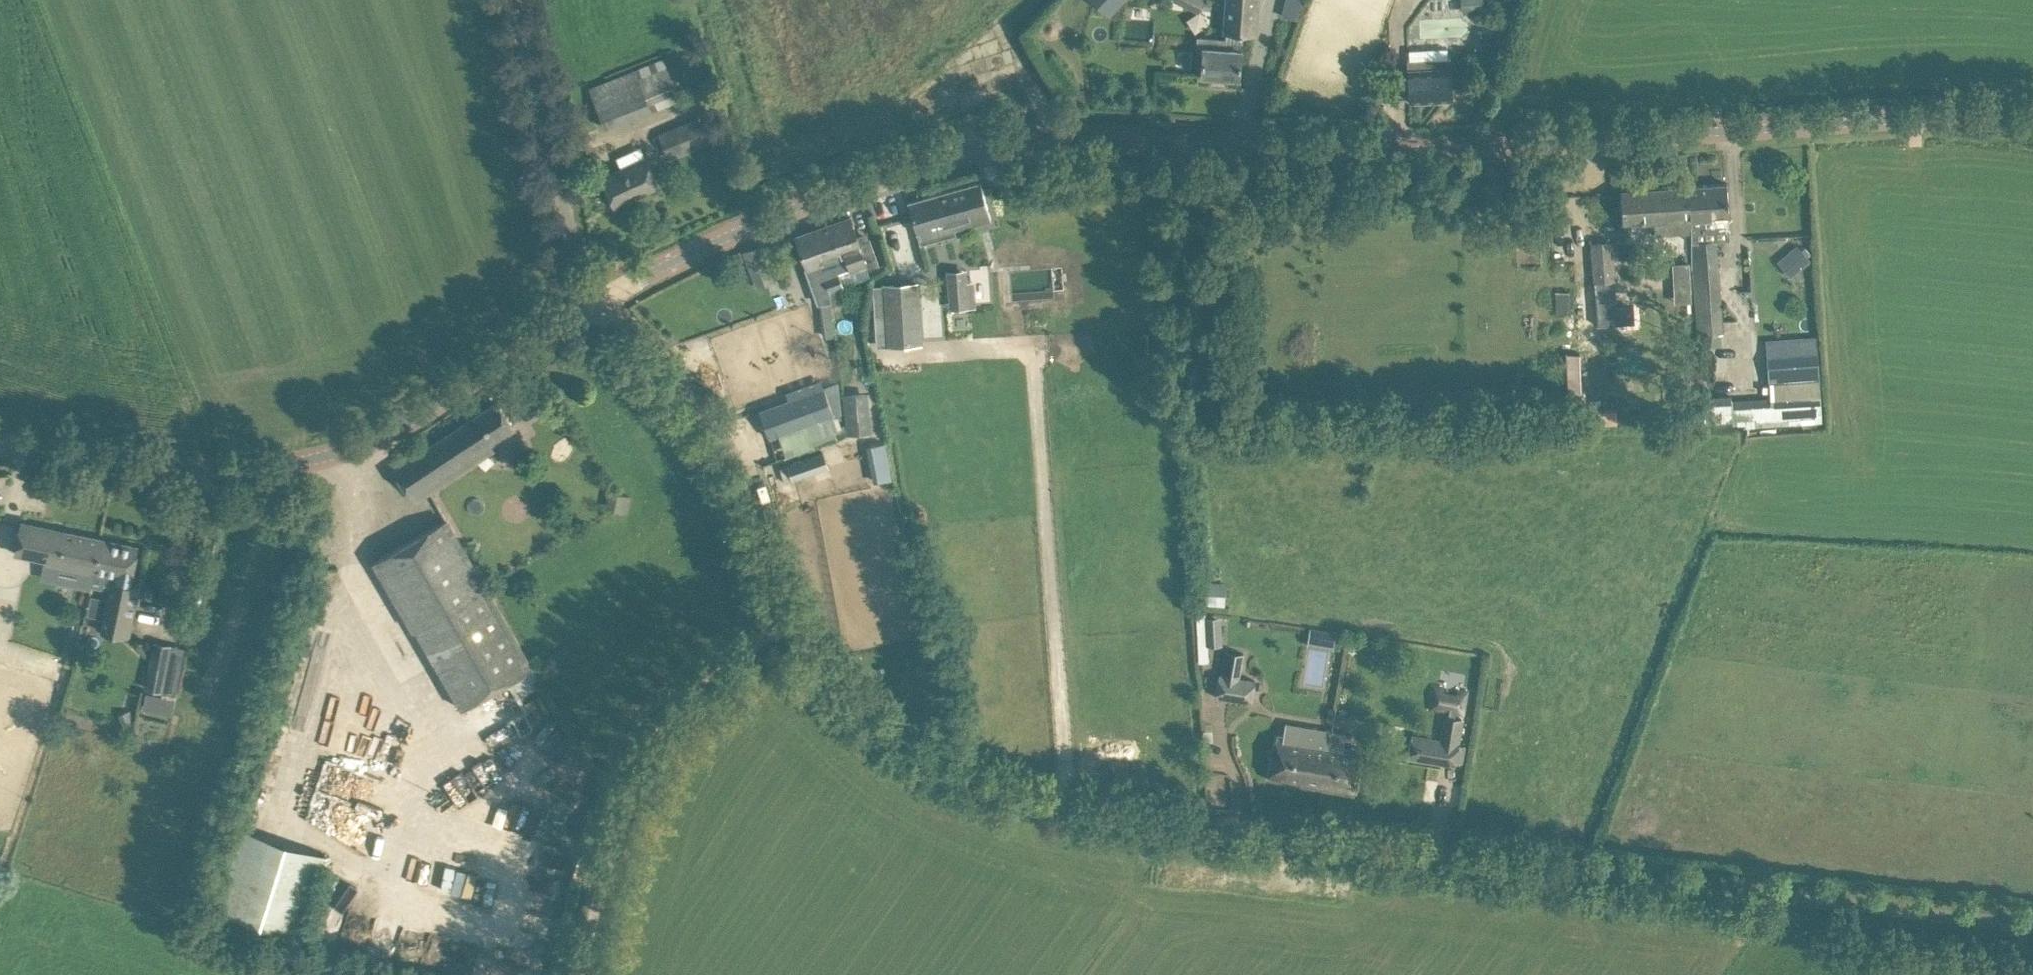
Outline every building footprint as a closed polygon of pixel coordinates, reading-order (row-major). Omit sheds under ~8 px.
[(1109,15),(1122,0),(1092,0),(1109,15)] [(1205,0),(1178,0),(1200,11),(1205,0)] [(1197,35),(1196,49),(1203,49),(1202,54),(1201,74),(1239,77),(1242,33),(1255,34),(1257,14),(1258,0),(1226,0),(1224,31),(1226,32),(1225,37),(1197,35)] [(1465,10),(1484,10),(1484,0),(1464,0),(1465,10)] [(665,57),(590,88),(605,127),(681,97),(665,57)] [(1451,57),(1407,59),(1408,69),(1407,69),(1408,80),(1409,100),(1453,98),(1452,81),(1451,66),(1451,57)] [(659,134),(669,157),(707,141),(698,117),(659,134)] [(602,177),(614,204),(658,185),(645,157),(602,177)] [(914,221),(917,232),(951,222),(953,229),(991,219),(986,201),(986,200),(980,181),(908,202),(914,221)] [(1692,232),(1692,241),(1691,241),(1697,333),(1721,332),(1715,240),(1729,239),(1728,214),(1727,200),(1729,200),(1729,197),(1727,197),(1726,183),(1689,185),(1691,217),(1691,232),(1692,232)] [(1656,234),(1691,232),(1691,217),(1689,185),(1621,190),(1623,222),(1655,220),(1656,234)] [(850,216),(830,224),(841,254),(845,252),(850,266),(864,261),(867,268),(879,264),(869,236),(858,240),(850,216)] [(830,224),(797,236),(803,252),(808,266),(819,300),(831,299),(831,293),(830,290),(824,275),(838,270),(844,268),(850,266),(845,252),(841,254),(830,224)] [(1601,282),(1594,282),(1597,324),(1633,321),(1632,307),(1616,308),(1615,281),(1607,282),(1607,280),(1614,280),(1612,240),(1592,241),(1594,281),(1601,281),(1601,282)] [(757,286),(774,278),(759,243),(742,251),(757,286)] [(1785,254),(1799,270),(1811,260),(1807,255),(1813,251),(1807,243),(1801,248),(1797,243),(1785,254)] [(966,268),(947,269),(948,278),(949,290),(949,298),(968,297),(967,290),(966,268)] [(838,270),(824,275),(830,290),(831,293),(833,298),(834,304),(846,299),(841,286),(843,285),(838,270)] [(885,284),(873,285),(875,312),(876,343),(920,341),(919,308),(918,281),(915,281),(890,282),(885,283),(885,284)] [(820,302),(826,334),(838,332),(832,300),(820,302)] [(1731,399),(1731,393),(1703,395),(1704,423),(1732,421),(1815,415),(1814,411),(1821,411),(1820,396),(1817,396),(1816,377),(1819,377),(1817,349),(1766,352),(1769,384),(1774,384),(1775,396),(1731,399)] [(1580,351),(1567,352),(1569,405),(1582,405),(1580,351)] [(759,410),(769,437),(834,414),(824,387),(759,410)] [(873,428),(868,390),(844,393),(849,432),(873,428)] [(392,470),(412,501),(476,459),(474,455),(515,428),(497,401),(392,470)] [(886,443),(870,447),(876,482),(892,479),(886,443)] [(788,462),(779,465),(784,480),(793,478),(828,466),(823,451),(788,462)] [(374,560),(413,629),(415,628),(461,707),(534,665),(470,553),(449,517),(374,560)] [(14,553),(94,570),(94,569),(95,569),(101,538),(21,521),(14,553)] [(94,569),(94,570),(115,574),(114,578),(112,578),(101,630),(127,636),(138,586),(129,584),(131,577),(138,545),(101,538),(95,569),(94,569)] [(1198,614),(1199,644),(1217,643),(1216,613),(1198,614)] [(1310,628),(1310,643),(1336,644),(1336,629),(1310,628)] [(154,640),(146,686),(163,690),(171,643),(154,640)] [(1214,695),(1251,701),(1254,678),(1240,676),(1244,651),(1224,648),(1220,673),(1218,672),(1214,695)] [(1430,699),(1429,709),(1466,716),(1471,689),(1459,687),(1458,690),(1444,688),(1445,685),(1433,683),(1432,691),(1436,692),(1434,700),(1430,699)] [(1408,753),(1408,756),(1455,764),(1463,717),(1444,714),(1440,737),(1412,733),(1412,736),(1410,736),(1407,753),(1408,753)] [(573,748),(549,723),(531,740),(555,765),(573,748)] [(1268,779),(1354,794),(1363,749),(1344,745),(1346,733),(1291,723),(1288,736),(1276,734),(1268,779)] [(478,757),(457,777),(473,794),(494,775),(478,757)] [(327,852),(277,836),(248,828),(219,921),(301,945),(304,935),(301,935),(327,852)] [(432,858),(426,882),(448,888),(454,864),(432,858)]
